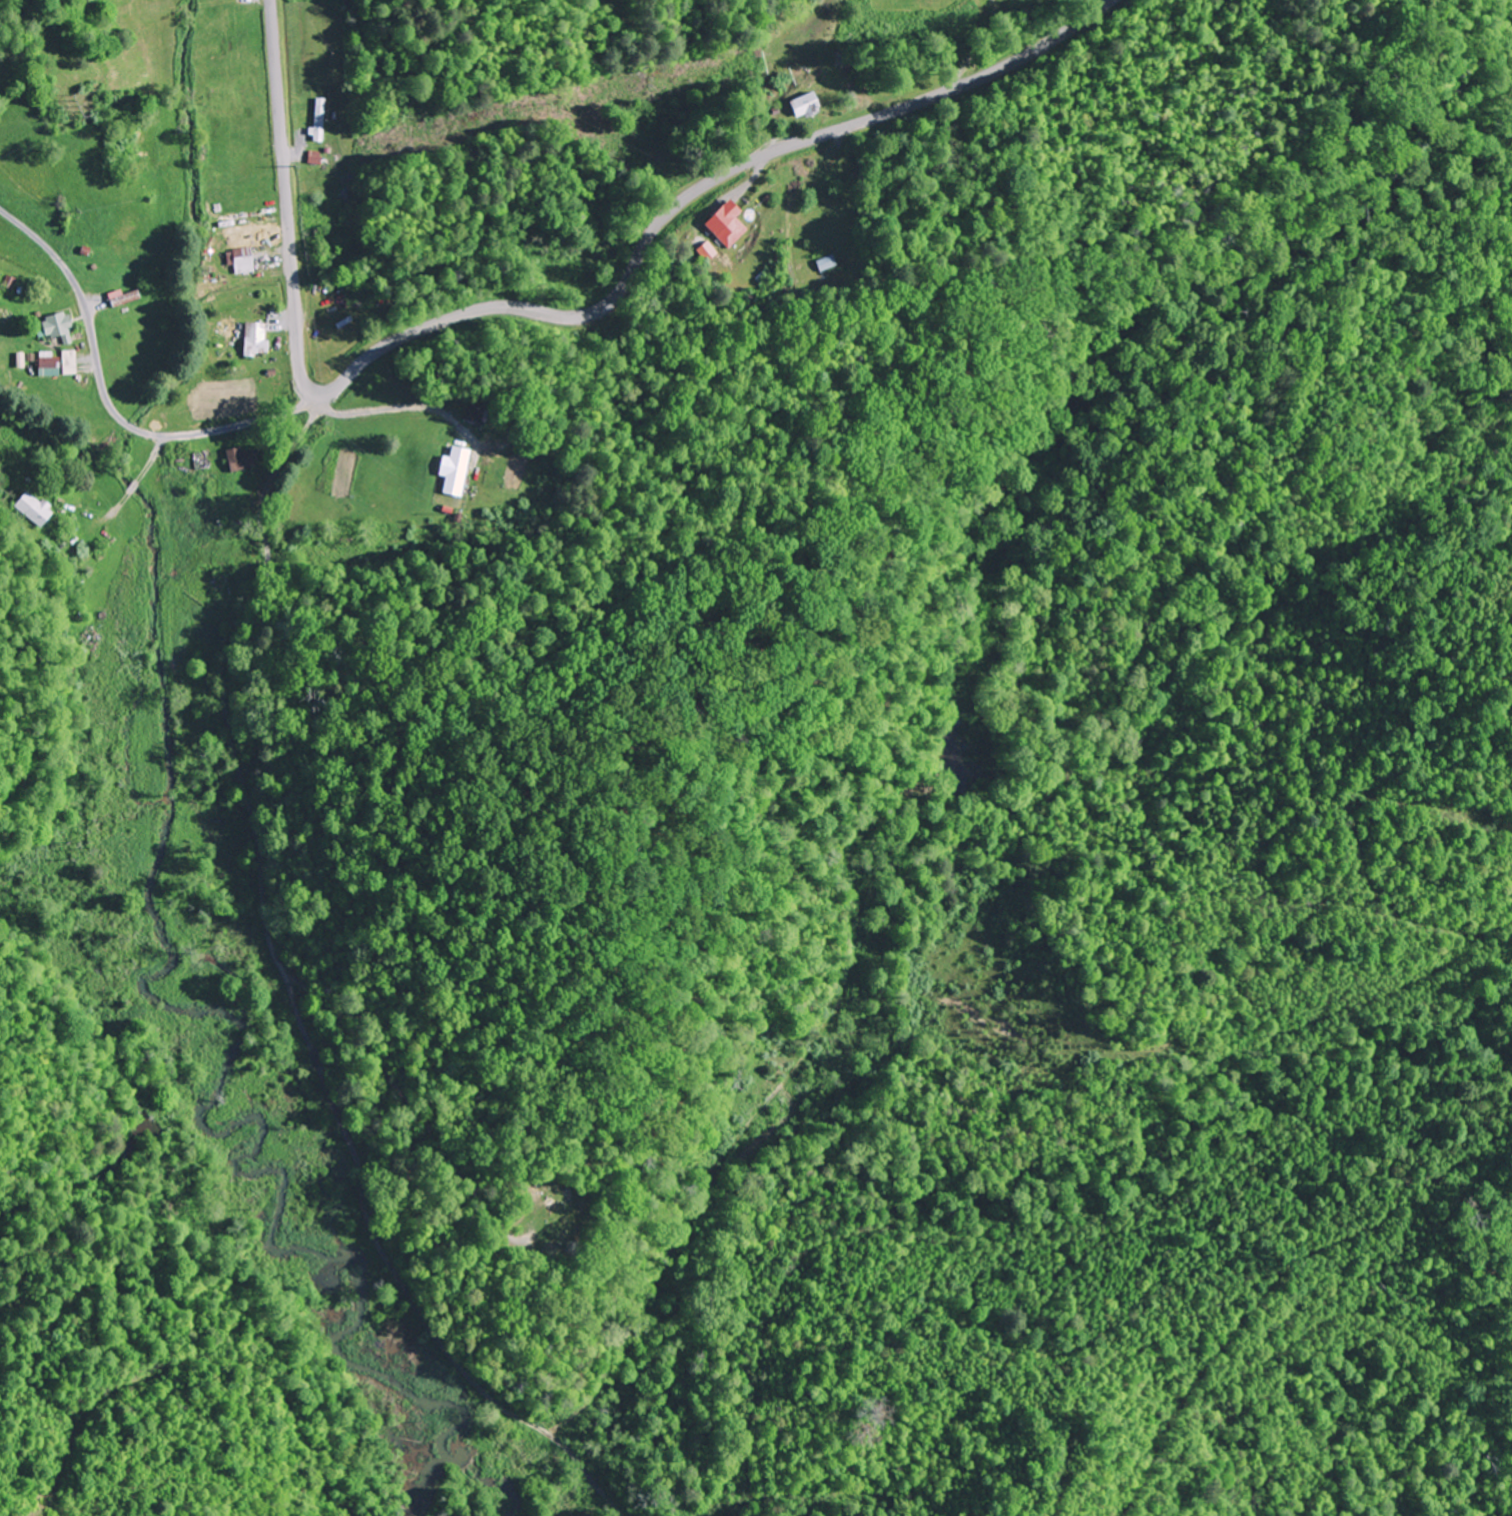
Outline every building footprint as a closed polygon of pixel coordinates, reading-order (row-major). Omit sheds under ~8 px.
[(794,121),(821,110),(813,91),(787,102),(794,121)] [(315,141),(325,141),(325,99),(315,99),(315,141)] [(740,212),(726,198),(702,222),(730,250),(750,230),(736,216),(740,212)] [(255,271),(250,247),(230,251),(235,275),(255,271)] [(36,338),(70,332),(67,313),(33,318),(36,338)] [(244,322),(242,355),(267,356),(268,331),(280,331),(281,319),(267,319),(267,323),(244,322)] [(447,456),(438,455),(436,475),(443,475),(441,492),(462,494),(468,448),(448,446),(447,456)] [(258,451),(242,452),(242,447),(225,449),(226,471),(259,468),(258,451)] [(12,505),(39,527),(52,512),(24,490),(12,505)]
